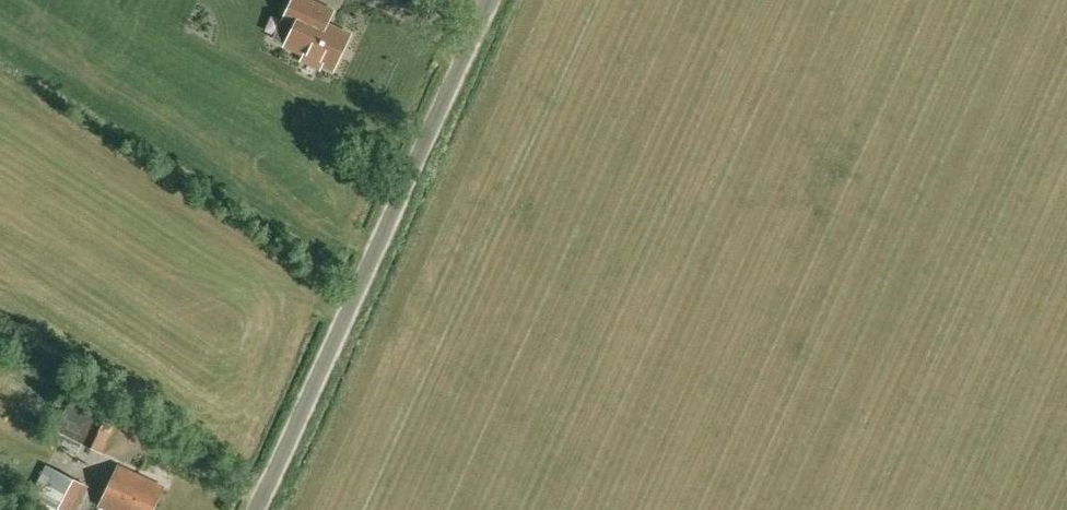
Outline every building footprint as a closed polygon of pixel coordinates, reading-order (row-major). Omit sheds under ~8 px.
[(319,7),(306,0),(293,0),(284,18),(296,24),(286,44),(305,53),(307,54),(306,56),(319,63),(321,61),(323,62),(332,66),(331,68),(332,69),(349,35),(327,24),(332,13),(319,7)] [(55,431),(82,444),(101,453),(114,426),(94,416),(68,404),(56,429),(55,431)] [(100,506),(108,509),(153,509),(164,487),(118,466),(100,506)] [(87,485),(62,473),(46,503),(42,509),(74,509),(87,485)]
